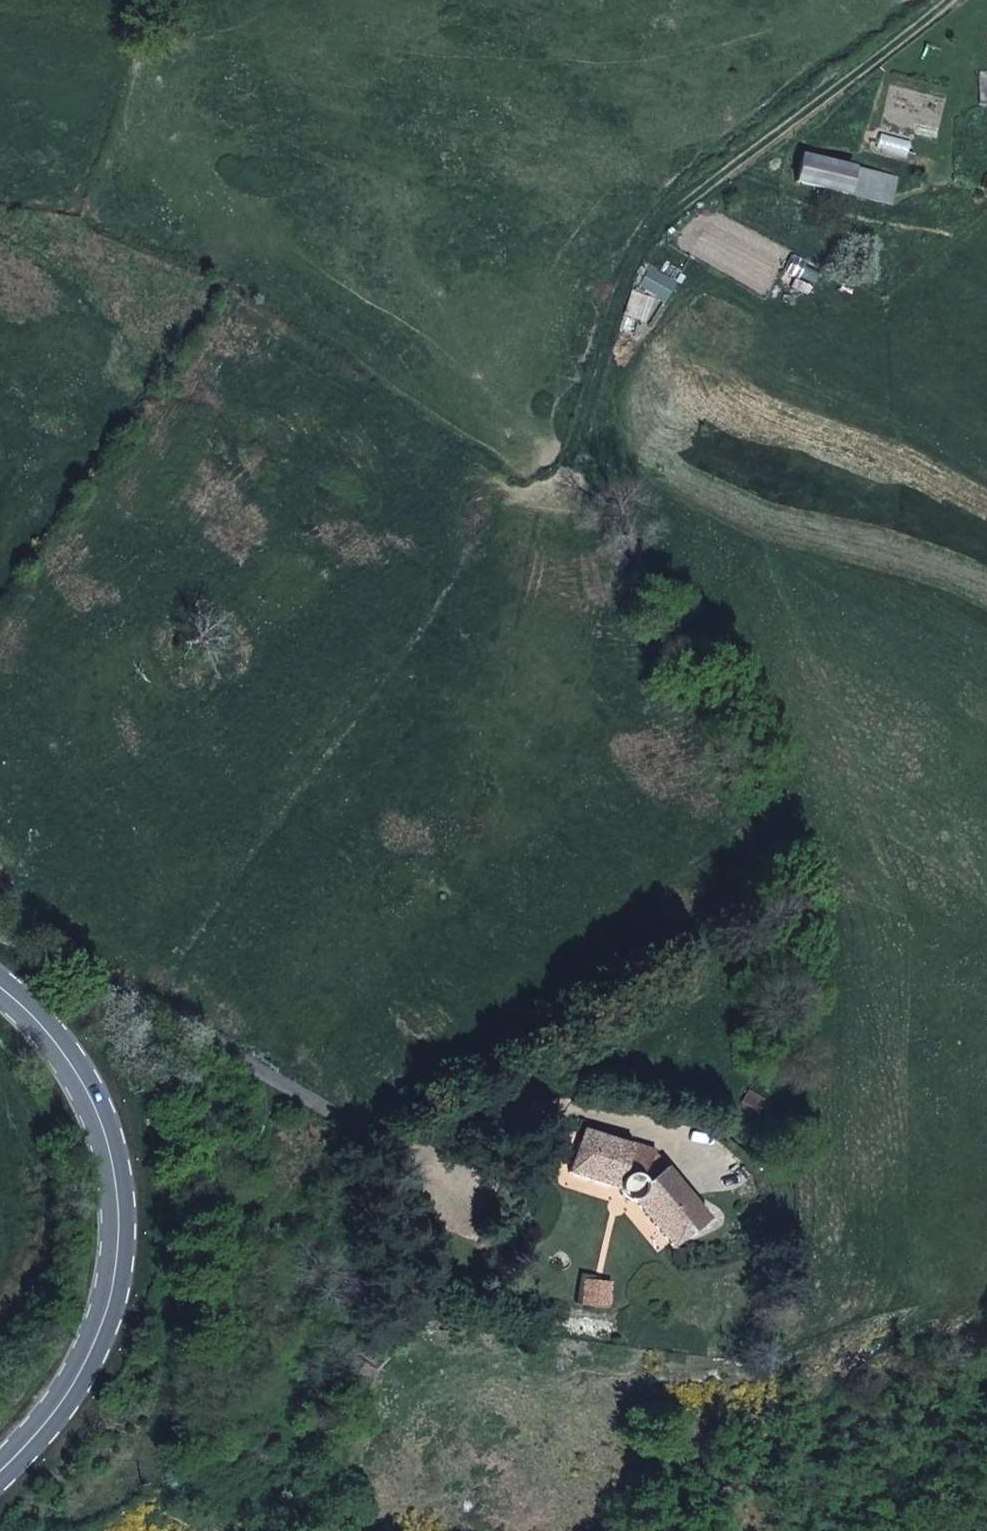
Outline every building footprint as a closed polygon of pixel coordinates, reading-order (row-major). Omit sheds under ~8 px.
[(802,154),(795,181),(847,193),(854,167),(802,154)] [(896,178),(854,167),(847,193),(890,203),(896,178)] [(628,1199),(634,1201),(672,1248),(709,1218),(666,1166),(644,1184),(640,1178),(655,1151),(656,1149),(633,1142),(633,1145),(583,1128),(568,1172),(618,1188),(620,1193),(623,1197),(628,1199)] [(644,1184),(666,1166),(655,1151),(640,1178),(644,1184)] [(583,1278),(579,1305),(608,1308),(611,1282),(583,1278)] [(350,1383),(335,1405),(349,1415),(378,1372),(355,1355),(340,1376),(350,1383)]
